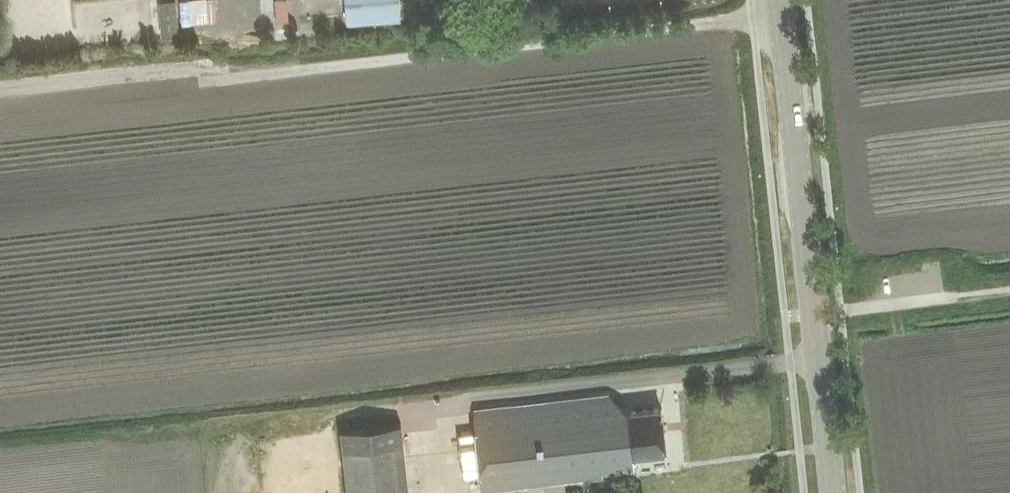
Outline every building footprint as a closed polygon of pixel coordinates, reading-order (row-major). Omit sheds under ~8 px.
[(176,0),(159,2),(162,35),(180,33),(176,0)] [(347,20),(400,16),(398,0),(346,0),(347,20)] [(276,5),(277,25),(289,24),(287,1),(276,2),(276,5)] [(476,432),(459,434),(463,478),(481,476),(482,491),(603,478),(602,473),(635,469),(633,455),(666,451),(661,408),(629,412),(610,395),(474,410),(476,432)] [(339,432),(346,492),(407,492),(400,425),(339,432)]
